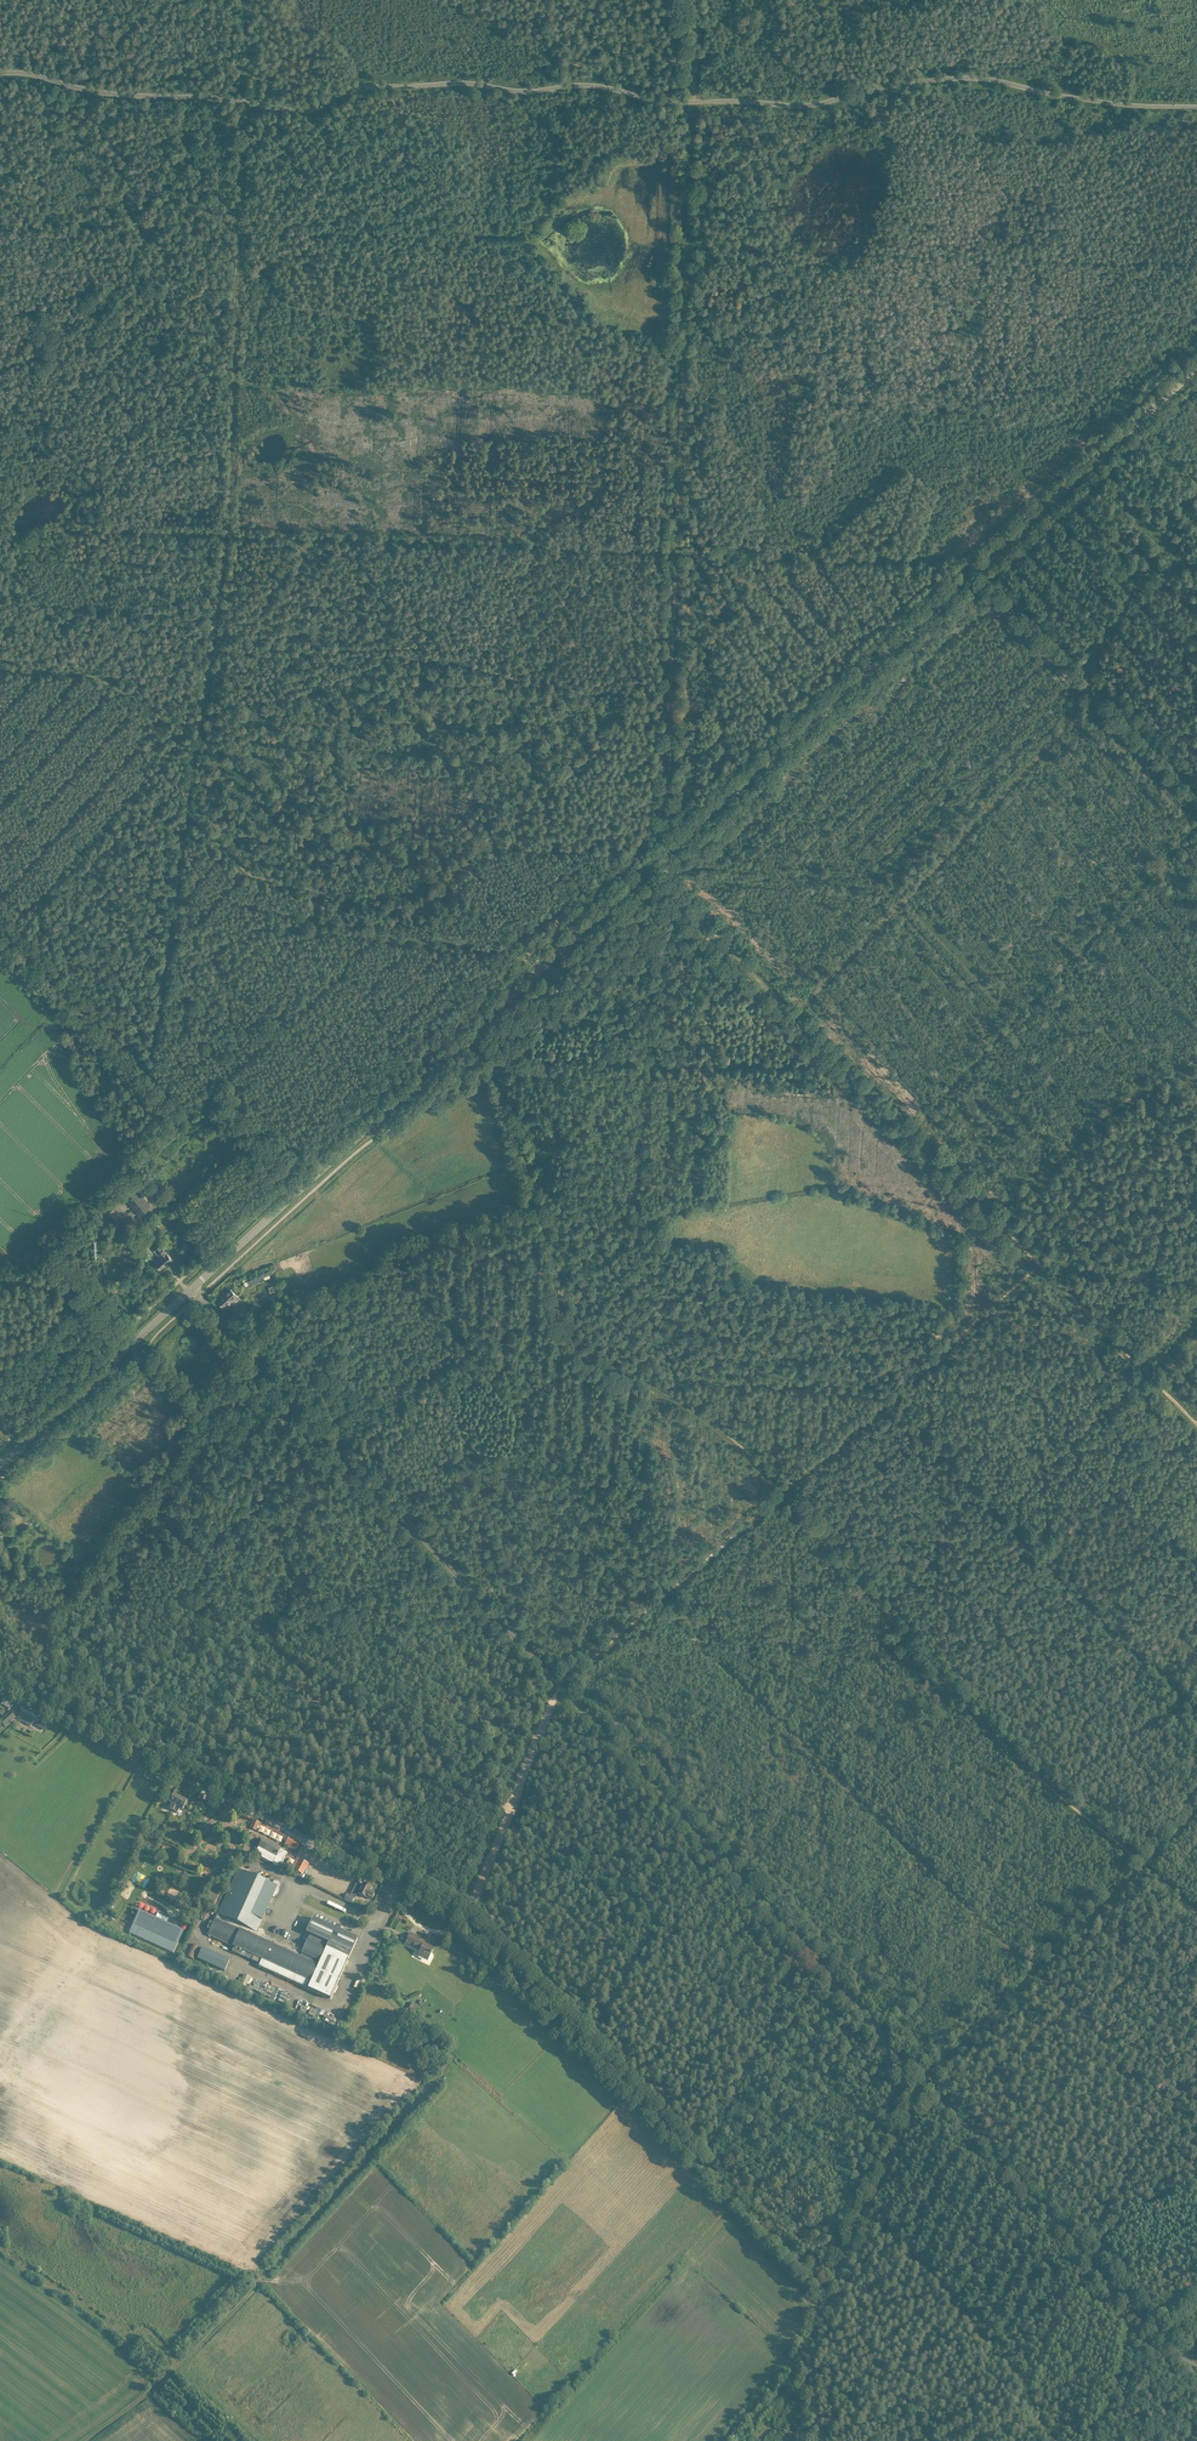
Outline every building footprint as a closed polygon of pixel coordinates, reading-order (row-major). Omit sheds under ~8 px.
[(122,1197),(138,1216),(149,1206),(133,1188),(122,1197)] [(112,1209),(108,1212),(115,1220),(119,1216),(112,1209)] [(155,1262),(160,1268),(172,1258),(167,1253),(168,1252),(167,1250),(165,1251),(163,1249),(160,1245),(154,1250),(158,1255),(160,1254),(161,1257),(155,1262)] [(248,1285),(264,1278),(265,1280),(270,1277),(268,1272),(247,1281),(248,1285)] [(227,1302),(229,1305),(238,1297),(230,1289),(218,1301),(223,1306),(227,1302)] [(237,1306),(233,1310),(238,1315),(246,1308),(242,1304),(238,1307),(237,1306)] [(8,1505),(4,1509),(8,1513),(12,1510),(8,1505)] [(32,1524),(34,1522),(15,1505),(13,1507),(32,1524)] [(6,1536),(10,1532),(5,1526),(0,1521),(0,1530),(6,1536)] [(2,1704),(9,1708),(11,1703),(11,1704),(11,1703),(12,1700),(5,1697),(2,1704)] [(23,1708),(17,1719),(31,1726),(33,1722),(35,1723),(39,1716),(23,1708)] [(0,1721),(5,1727),(15,1718),(10,1712),(0,1721)] [(173,1794),(167,1807),(173,1811),(180,1798),(175,1795),(178,1790),(174,1789),(172,1793),(173,1794)] [(180,1798),(173,1811),(178,1813),(180,1808),(183,1810),(186,1804),(189,1805),(190,1803),(189,1802),(191,1798),(188,1796),(185,1800),(180,1798)] [(197,1805),(207,1810),(209,1807),(204,1804),(205,1801),(200,1798),(197,1805)] [(259,1823),(254,1820),(251,1826),(253,1827),(252,1829),(256,1830),(259,1823)] [(278,1866),(285,1852),(280,1850),(280,1848),(268,1842),(263,1839),(259,1847),(276,1857),(275,1858),(276,1858),(273,1863),(278,1866)] [(290,1839),(286,1847),(295,1852),(294,1854),(298,1856),(301,1849),(298,1847),(299,1844),(290,1839)] [(155,1845),(146,1841),(144,1847),(153,1851),(155,1845)] [(297,1858),(291,1868),(303,1875),(309,1864),(297,1858)] [(232,1952),(260,1964),(259,1967),(330,2000),(351,1953),(358,1939),(312,1918),(306,1933),(304,1938),(308,1940),(304,1949),(259,1928),(273,1898),(274,1898),(275,1898),(276,1896),(277,1895),(280,1890),(279,1889),(281,1885),(280,1883),(281,1883),(275,1881),(276,1881),(273,1882),(272,1885),(238,1870),(218,1915),(215,1913),(211,1922),(210,1922),(206,1929),(210,1931),(208,1935),(235,1947),(232,1952)] [(363,1883),(358,1894),(366,1898),(366,1897),(371,1900),(374,1893),(371,1891),(370,1892),(369,1892),(371,1887),(363,1883)] [(347,1894),(344,1900),(351,1903),(354,1898),(347,1894)] [(139,1911),(129,1933),(173,1953),(183,1931),(139,1911)] [(418,1955),(428,1960),(434,1949),(424,1944),(425,1942),(417,1937),(410,1933),(405,1943),(420,1951),(418,1955)] [(185,1956),(194,1960),(200,1947),(191,1944),(185,1956)] [(197,1959),(225,1971),(230,1960),(202,1948),(197,1959)] [(415,2014),(419,2007),(409,2002),(405,2008),(415,2014)]
